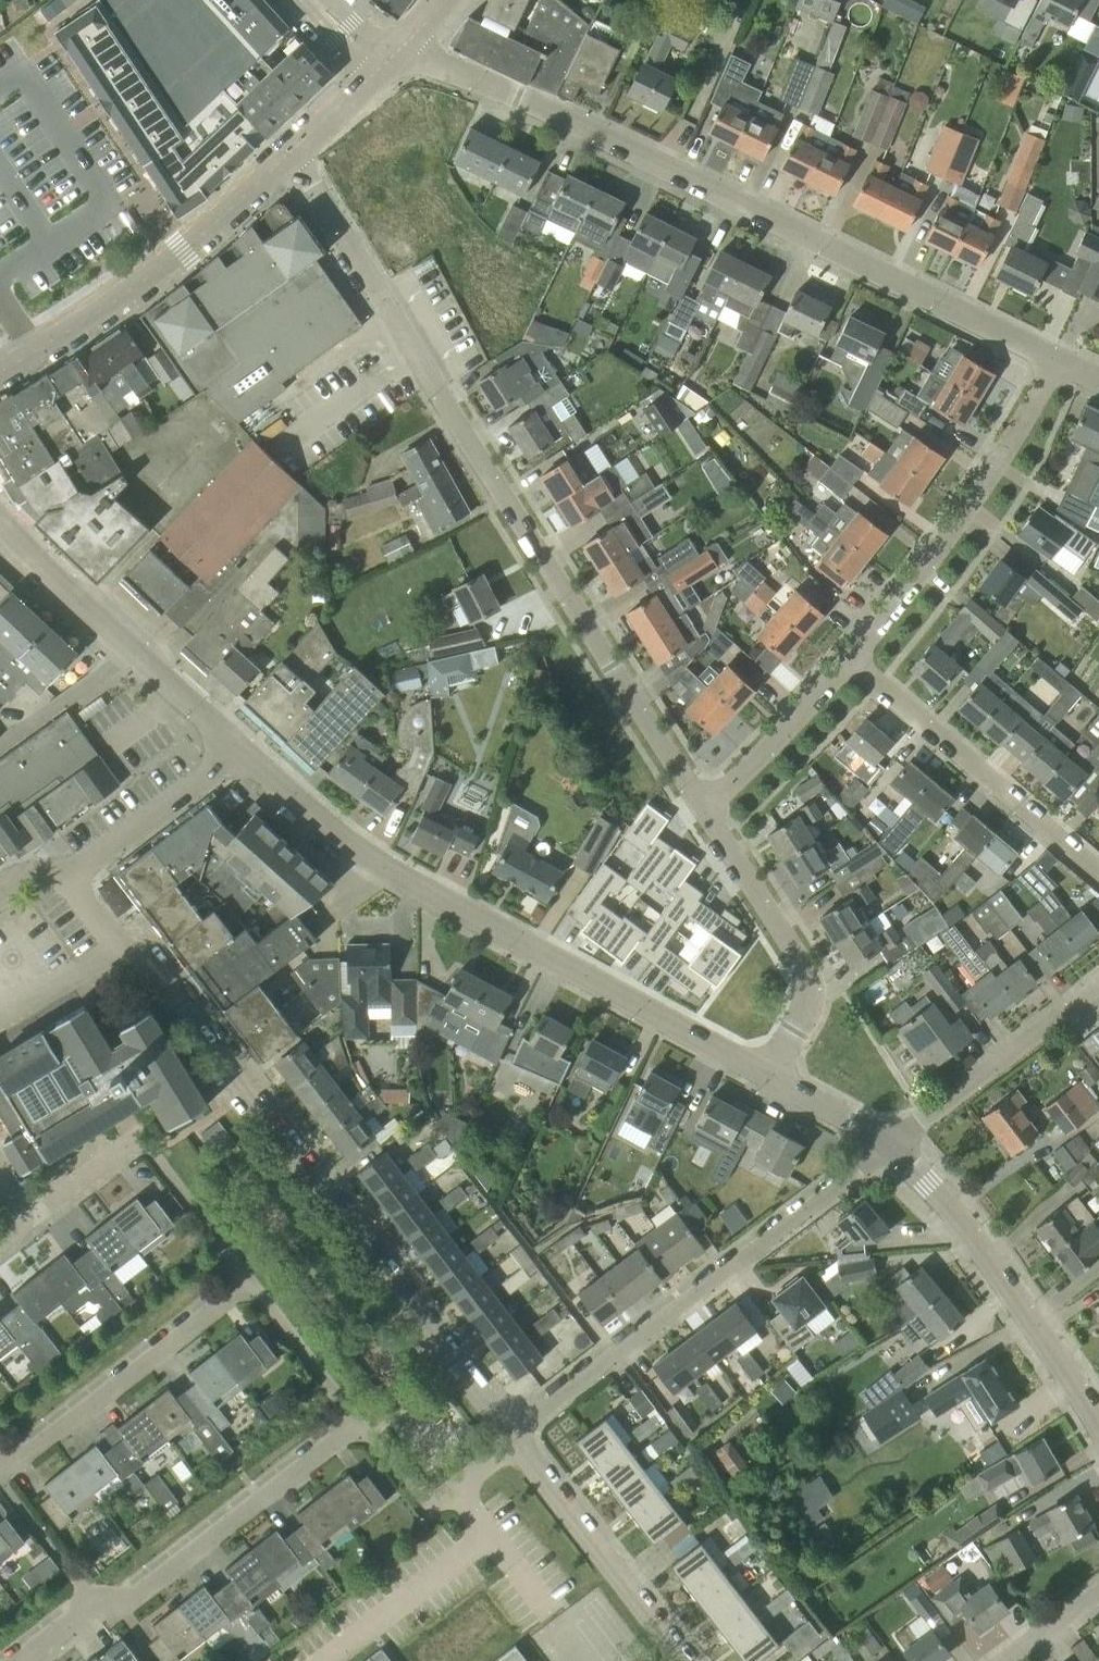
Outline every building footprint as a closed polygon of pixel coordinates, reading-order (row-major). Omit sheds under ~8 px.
[(55,31),(65,48),(67,46),(100,96),(98,97),(109,114),(111,112),(168,198),(166,199),(177,216),(207,195),(205,192),(223,175),(224,176),(238,162),(237,161),(255,145),(253,143),(265,132),(224,89),(289,27),(264,0),(94,0),(90,3),(92,6),(55,31)] [(397,19),(412,0),(373,0),(397,19)] [(468,17),(469,18),(461,35),(454,48),(468,55),(528,83),(557,94),(565,77),(587,32),(591,25),(573,11),(560,0),(540,0),(535,9),(526,29),(516,24),(528,0),(489,0),(482,13),(485,14),(481,22),(468,16),(468,17)] [(648,18),(662,25),(644,63),(643,63),(629,93),(661,109),(676,79),(658,70),(671,42),(683,49),(700,15),(670,0),(656,0),(648,18)] [(795,7),(832,22),(841,0),(798,0),(795,7)] [(1011,4),(1003,21),(1008,24),(1001,37),(1015,44),(1021,30),(1037,0),(1004,0),(1011,4)] [(1019,41),(1031,47),(1043,23),(1045,24),(1049,17),(1069,27),(1076,13),(1088,20),(1092,14),(1098,0),(1040,0),(1031,17),(1019,41)] [(584,6),(581,10),(582,16),(586,19),(592,19),(595,14),(594,9),(590,6),(584,6)] [(565,77),(601,94),(601,93),(599,92),(602,85),(605,86),(607,82),(604,81),(611,66),(625,72),(638,43),(623,35),(619,42),(609,37),(607,42),(587,32),(565,77)] [(241,85),(231,95),(238,103),(268,135),(333,75),(303,42),(290,54),(281,44),(263,62),(252,73),(244,82),(241,85)] [(799,107),(817,114),(834,73),(828,70),(834,54),(822,49),(815,65),(799,107)] [(1077,100),(1097,61),(1081,53),(1061,92),(1077,100)] [(709,132),(735,145),(751,114),(757,100),(758,99),(758,98),(739,88),(750,63),(732,54),(712,101),(722,106),(709,132)] [(815,65),(796,57),(779,99),(799,107),(815,65)] [(870,142),(893,86),(895,82),(880,77),(875,90),(871,88),(852,135),(870,142)] [(893,86),(870,142),(888,149),(911,93),(893,86)] [(735,145),(762,159),(771,139),(777,128),(777,127),(784,113),(771,106),(757,100),(751,114),(735,145)] [(807,181),(830,136),(804,123),(797,137),(796,137),(781,168),(807,181)] [(928,172),(943,178),(961,131),(947,125),(928,172)] [(496,181),(511,149),(512,148),(494,139),(493,140),(472,130),(473,128),(470,127),(454,161),(496,181)] [(980,139),(961,131),(943,178),(961,185),(980,139)] [(1015,211),(1044,139),(1028,132),(999,204),(1015,211)] [(856,149),(830,136),(807,181),(834,194),(849,163),(856,149)] [(496,181),(524,195),(540,161),(522,153),(522,154),(511,149),(496,181)] [(853,204),(879,217),(895,186),(882,180),(889,165),(876,159),(869,173),(853,204)] [(902,171),(895,186),(879,217),(906,230),(921,199),(928,184),(902,171)] [(547,220),(548,217),(575,230),(596,188),(568,175),(559,193),(541,184),(527,211),(547,220)] [(575,230),(572,237),(598,250),(595,256),(606,261),(627,218),(618,214),(623,202),(596,188),(575,230)] [(1012,247),(1007,256),(997,275),(1031,292),(1046,263),(1023,251),(1035,227),(1031,225),(1044,200),(1028,192),(1019,210),(1020,210),(1004,243),(1012,247)] [(951,253),(974,207),(948,194),(941,209),(940,209),(925,240),(951,253)] [(527,211),(512,204),(497,235),(513,242),(527,211)] [(1000,220),(974,207),(951,253),(978,266),(993,235),(1000,220)] [(643,254),(653,259),(670,225),(646,213),(625,253),(639,260),(643,254)] [(150,308),(140,315),(152,333),(196,395),(205,389),(238,422),(287,388),(282,381),(345,337),(363,324),(316,258),(325,251),(299,214),(295,217),(286,223),(280,227),(278,224),(277,222),(275,221),(273,219),(271,219),(269,218),(267,218),(265,218),(263,219),(261,220),(259,221),(257,219),(252,224),(251,224),(234,240),(235,240),(219,255),(218,253),(200,268),(201,270),(184,282),(184,281),(165,296),(166,296),(150,308)] [(670,225),(653,259),(650,266),(647,272),(668,282),(664,290),(680,298),(683,293),(697,266),(702,255),(690,248),(695,238),(670,225)] [(1080,291),(1098,252),(1098,236),(1086,230),(1076,252),(1079,253),(1061,290),(1078,298),(1081,292),(1080,291)] [(627,259),(611,251),(606,261),(597,279),(592,289),(607,296),(611,288),(612,288),(627,259)] [(717,291),(728,297),(745,263),(720,251),(698,296),(712,303),(717,291)] [(1080,291),(1081,292),(1098,300),(1098,252),(1080,291)] [(592,254),(583,272),(585,273),(597,279),(606,261),(595,256),(592,254)] [(728,297),(724,305),(740,313),(737,328),(742,330),(746,321),(747,321),(748,317),(755,304),(755,305),(759,298),(770,276),(745,263),(728,297)] [(817,334),(830,306),(797,290),(786,312),(783,318),(784,318),(778,330),(793,337),(799,325),(817,334)] [(670,320),(686,328),(700,302),(684,293),(670,320)] [(749,352),(772,305),(759,298),(755,305),(755,304),(748,317),(747,321),(746,321),(735,345),(749,352)] [(749,352),(734,383),(749,390),(775,335),(776,336),(778,330),(784,318),(783,318),(786,312),(772,305),(749,352)] [(865,412),(867,407),(875,390),(881,378),(883,371),(893,352),(878,344),(884,332),(850,315),(836,343),(837,344),(830,358),(842,363),(841,365),(854,394),(849,404),(865,412)] [(122,324),(100,339),(133,389),(139,397),(152,388),(148,383),(134,362),(145,355),(125,325),(123,326),(122,324)] [(662,335),(655,348),(671,357),(678,344),(662,335)] [(917,338),(906,356),(920,364),(929,350),(931,346),(917,338)] [(123,396),(133,389),(100,339),(77,355),(117,412),(129,404),(123,396)] [(502,366),(480,380),(497,408),(516,396),(522,404),(527,401),(543,391),(525,362),(542,351),(553,344),(524,339),(513,346),(513,345),(496,356),(502,366)] [(941,356),(932,371),(933,372),(934,372),(947,380),(979,399),(994,373),(951,348),(945,358),(941,356)] [(148,358),(159,376),(165,386),(180,376),(161,349),(148,358)] [(74,449),(98,434),(109,452),(133,437),(121,418),(120,418),(117,412),(77,355),(67,362),(67,363),(48,374),(47,372),(14,394),(13,392),(0,400),(0,467),(7,479),(13,475),(19,485),(74,449)] [(533,411),(509,426),(528,457),(547,445),(554,441),(554,440),(568,432),(574,441),(587,433),(574,413),(561,420),(552,405),(570,394),(561,380),(543,391),(527,401),(533,411)] [(947,380),(932,405),(945,413),(964,424),(979,399),(947,380)] [(800,395),(774,383),(766,400),(792,412),(800,395)] [(908,411),(918,417),(928,403),(904,387),(895,403),(908,411)] [(867,407),(898,427),(908,411),(895,403),(875,390),(867,407)] [(680,421),(663,395),(645,407),(661,433),(680,421)] [(1056,509),(1075,521),(1085,527),(1086,525),(1088,523),(1096,505),(1085,500),(1098,471),(1098,409),(1087,403),(1070,438),(1087,445),(1056,509)] [(121,418),(133,437),(144,431),(131,411),(121,418)] [(266,438),(285,427),(279,418),(261,430),(266,438)] [(878,446),(927,481),(944,457),(914,435),(913,436),(903,428),(886,452),(878,446)] [(114,496),(128,481),(110,452),(109,452),(98,434),(74,449),(19,485),(20,485),(26,489),(21,496),(44,518),(45,522),(54,520),(56,525),(48,533),(66,550),(114,496)] [(417,483),(396,494),(400,502),(403,506),(416,499),(452,479),(430,438),(411,449),(402,455),(417,483)] [(294,478),(281,466),(258,445),(254,441),(224,471),(223,470),(220,472),(222,474),(138,559),(123,575),(162,613),(164,611),(181,627),(236,570),(239,567),(232,560),(269,522),(268,520),(299,488),(301,486),(294,478)] [(910,505),(927,481),(878,446),(871,441),(862,454),(875,463),(868,473),(881,482),(880,484),(910,505)] [(556,501),(598,474),(583,450),(569,459),(569,458),(540,476),(556,501)] [(830,466),(814,454),(803,468),(842,498),(852,484),(830,466)] [(830,466),(852,484),(863,470),(840,454),(830,466)] [(612,495),(622,489),(621,487),(626,484),(614,464),(598,474),(556,501),(563,512),(560,514),(567,525),(570,523),(572,526),(590,514),(600,508),(600,507),(614,499),(612,495)] [(622,489),(630,502),(655,486),(646,471),(626,484),(621,487),(622,489)] [(1085,500),(1096,505),(1088,523),(1086,525),(1098,531),(1098,471),(1085,500)] [(729,476),(713,484),(719,495),(736,485),(729,476)] [(368,493),(343,501),(348,517),(400,502),(396,494),(392,479),(366,487),(368,493)] [(471,511),(452,479),(416,499),(434,532),(471,511)] [(299,488),(298,548),(325,549),(325,524),(325,508),(301,486),(299,488)] [(655,486),(630,502),(639,516),(664,500),(655,486)] [(66,550),(88,571),(97,579),(106,570),(107,571),(149,527),(114,496),(66,550)] [(869,557),(840,534),(815,514),(814,515),(798,501),(790,512),(819,536),(811,546),(823,555),(821,557),(850,580),(869,557)] [(824,503),(815,514),(840,534),(869,557),(887,534),(858,511),(857,512),(844,502),(836,512),(824,503)] [(1022,529),(1018,535),(1036,548),(1050,558),(1073,575),(1084,560),(1096,543),(1074,526),(1056,513),(1053,517),(1039,506),(1030,519),(1031,520),(1024,530),(1022,529)] [(602,533),(584,544),(586,548),(583,549),(589,559),(592,557),(599,569),(628,551),(642,543),(634,530),(626,518),(612,527),(602,533)] [(407,534),(391,542),(387,533),(378,538),(381,545),(380,546),(388,562),(414,549),(407,534)] [(668,573),(699,554),(689,538),(658,557),(668,573)] [(255,645),(275,623),(262,611),(280,592),(268,582),(289,558),(275,545),(185,645),(210,668),(242,633),(255,645)] [(668,573),(675,585),(679,591),(718,567),(707,548),(699,554),(668,573)] [(599,569),(615,594),(643,576),(657,567),(649,555),(635,564),(628,551),(599,569)] [(1023,576),(1018,572),(1000,560),(981,586),(1003,602),(995,614),(1007,623),(1025,598),(1014,590),(1023,576)] [(1069,597),(1036,569),(1026,581),(1073,620),(1083,608),(1069,597)] [(472,621),(479,617),(499,607),(482,574),(455,588),(456,590),(442,597),(448,610),(462,603),(472,621)] [(766,603),(754,592),(754,591),(741,580),(731,591),(744,602),(743,603),(756,614),(766,603)] [(804,636),(823,614),(796,589),(794,591),(784,582),(776,591),(764,580),(754,591),(754,592),(766,603),(776,611),(804,636)] [(0,582),(0,601),(9,591),(0,582)] [(1082,585),(1071,597),(1098,622),(1098,600),(1082,585)] [(643,638),(671,620),(685,611),(670,587),(656,595),(655,595),(627,613),(630,618),(626,620),(633,630),(636,628),(643,638)] [(0,661),(0,707),(25,680),(29,684),(35,677),(46,687),(77,654),(39,619),(9,591),(0,601),(0,642),(9,650),(0,661)] [(711,605),(703,628),(712,636),(716,630),(727,598),(723,591),(714,597),(712,605),(711,605)] [(979,629),(995,642),(1006,629),(988,612),(971,598),(960,612),(933,644),(932,643),(912,667),(939,690),(959,666),(944,653),(959,636),(967,643),(979,629)] [(691,659),(703,648),(705,646),(710,638),(705,631),(700,635),(685,611),(671,620),(643,638),(658,662),(683,646),(691,659)] [(776,611),(756,633),(784,658),(804,636),(776,611)] [(244,701),(280,734),(316,767),(331,751),(385,693),(355,665),(315,708),(306,700),(317,689),(309,682),(337,652),(318,621),(282,660),(244,701)] [(733,642),(717,627),(716,630),(712,636),(706,647),(715,656),(719,659),(733,642)] [(432,657),(431,655),(481,644),(477,628),(428,639),(428,642),(418,644),(419,647),(407,650),(410,662),(432,657)] [(990,674),(993,671),(1019,640),(1006,629),(995,642),(995,643),(977,664),(988,672),(990,674)] [(1098,656),(1098,631),(1082,659),(1093,666),(1098,656)] [(242,633),(210,668),(224,680),(222,682),(232,691),(234,689),(238,693),(259,669),(260,668),(246,656),(256,646),(255,645),(242,633)] [(475,668),(471,651),(428,661),(431,696),(449,694),(448,685),(447,675),(475,668)] [(683,663),(665,674),(673,686),(680,680),(687,687),(681,694),(678,696),(689,706),(686,708),(693,714),(692,716),(697,721),(699,719),(714,733),(734,712),(707,686),(698,677),(685,665),(683,663)] [(1057,669),(1068,678),(1072,671),(1062,663),(1057,669)] [(417,664),(386,671),(392,694),(422,687),(417,664)] [(727,665),(707,686),(734,712),(754,690),(739,675),(727,665)] [(979,725),(1012,687),(993,671),(990,674),(988,672),(958,707),(979,725)] [(1003,741),(1013,749),(1032,728),(1040,718),(1009,691),(1012,687),(979,725),(1001,743),(1003,741)] [(1070,706),(1059,697),(1047,711),(1057,721),(1070,706)] [(356,794),(384,814),(404,787),(399,784),(402,780),(410,786),(411,792),(410,793),(414,797),(433,752),(430,698),(425,699),(421,700),(416,702),(411,706),(407,709),(404,713),(402,717),(400,722),(398,728),(398,732),(399,747),(411,750),(410,753),(409,756),(407,759),(405,762),(403,765),(400,767),(391,779),(377,768),(375,767),(356,794)] [(380,701),(371,710),(378,716),(383,716),(389,709),(380,701)] [(8,848),(11,852),(14,850),(19,857),(55,831),(52,827),(92,798),(95,802),(120,784),(67,710),(0,759),(0,854),(8,848)] [(1043,780),(1045,781),(1044,784),(1051,791),(1054,789),(1064,798),(1067,795),(1078,804),(1090,791),(1097,783),(1097,782),(1098,779),(1098,715),(1095,719),(1082,735),(1096,747),(1087,757),(1092,761),(1083,771),(1074,763),(1078,759),(1068,751),(1043,780)] [(873,763),(876,760),(878,757),(893,740),(866,718),(835,755),(847,765),(858,752),(860,754),(861,753),(872,762),(873,763)] [(1013,749),(1024,759),(1022,762),(1043,780),(1068,751),(1075,743),(1054,725),(1043,737),(1032,728),(1013,749)] [(356,794),(375,767),(377,768),(385,758),(370,748),(374,743),(358,732),(328,773),(356,794)] [(873,763),(872,762),(861,775),(857,772),(838,795),(852,808),(872,785),(871,785),(880,775),(879,774),(885,767),(876,760),(873,763)] [(914,800),(934,776),(925,768),(922,772),(910,761),(892,781),(914,800)] [(802,800),(825,786),(817,774),(795,789),(802,800)] [(934,776),(914,800),(899,816),(890,827),(903,838),(907,841),(930,813),(935,818),(953,798),(940,787),(943,783),(934,776)] [(456,823),(436,813),(451,784),(437,777),(422,807),(426,809),(411,839),(442,855),(447,845),(468,855),(478,835),(481,829),(458,818),(456,823)] [(1076,807),(1087,817),(1098,803),(1098,799),(1094,794),(1090,791),(1078,804),(1076,807)] [(768,835),(784,859),(815,839),(806,824),(809,822),(809,824),(823,815),(813,799),(800,808),(803,812),(768,835)] [(497,851),(502,854),(494,870),(547,899),(563,870),(525,849),(533,833),(535,834),(540,825),(537,816),(513,803),(514,801),(513,801),(495,851),(497,852),(497,851)] [(647,802),(623,836),(645,852),(626,878),(627,879),(626,880),(643,892),(652,879),(675,848),(674,847),(657,834),(669,818),(647,802)] [(153,845),(180,879),(195,868),(199,877),(214,827),(222,821),(208,803),(153,845)] [(878,816),(890,827),(899,816),(887,806),(878,816)] [(238,918),(255,898),(243,888),(250,880),(291,916),(296,912),(299,909),(309,902),(334,883),(294,848),(292,850),(284,842),(288,838),(280,832),(279,834),(255,812),(236,833),(222,821),(214,827),(199,877),(225,901),(238,918)] [(874,815),(866,825),(878,836),(887,826),(874,815)] [(920,857),(906,872),(920,887),(933,902),(945,890),(945,891),(953,881),(954,882),(963,871),(963,870),(977,854),(998,830),(989,823),(986,826),(973,815),(959,832),(956,836),(967,845),(941,875),(933,868),(920,857)] [(592,872),(616,828),(598,818),(574,863),(592,872)] [(903,838),(890,827),(883,836),(896,846),(903,838)] [(1007,838),(998,830),(977,854),(999,873),(1016,852),(1004,841),(1007,838)] [(839,881),(882,855),(885,853),(881,846),(876,840),(856,852),(852,846),(845,850),(839,842),(823,852),(815,839),(784,859),(799,883),(828,865),(831,870),(832,869),(839,880),(838,881),(839,881)] [(146,905),(176,883),(180,879),(153,845),(151,846),(152,847),(120,871),(146,905)] [(675,848),(652,879),(674,895),(661,913),(678,926),(687,914),(698,898),(703,892),(685,878),(696,862),(675,847),(674,847),(675,848)] [(887,864),(882,855),(839,881),(839,882),(845,879),(855,895),(820,917),(836,941),(866,923),(855,905),(859,902),(862,907),(876,898),(867,884),(876,877),(873,873),(887,864)] [(604,861),(567,911),(584,924),(580,930),(602,947),(624,918),(623,917),(601,902),(610,890),(616,894),(626,880),(627,879),(626,878),(604,861)] [(1083,910),(1071,919),(1050,889),(1056,882),(1045,873),(1034,863),(1016,877),(1019,880),(1040,901),(1079,952),(1089,945),(1086,941),(1098,931),(1098,929),(1098,928),(1098,897),(1083,910)] [(172,939),(200,918),(225,901),(199,877),(195,868),(180,879),(176,883),(146,905),(172,939)] [(963,871),(954,882),(966,892),(976,881),(963,871)] [(988,899),(1010,928),(1023,918),(1001,889),(988,899)] [(698,898),(687,914),(711,931),(700,947),(729,968),(745,947),(740,944),(747,934),(736,926),(741,919),(724,907),(720,914),(698,898)] [(1010,928),(988,899),(971,912),(987,933),(990,931),(996,939),(1010,928)] [(224,1008),(260,981),(316,939),(296,912),(291,916),(257,942),(238,918),(225,901),(200,918),(172,939),(224,1008)] [(1040,901),(1027,911),(1035,921),(1036,920),(1049,936),(1028,952),(1045,973),(1068,955),(1070,959),(1079,952),(1040,901)] [(309,902),(299,909),(307,919),(317,912),(309,902)] [(915,947),(938,932),(950,927),(936,905),(903,926),(915,947)] [(624,918),(602,947),(623,962),(633,948),(652,961),(665,944),(678,926),(661,913),(647,931),(625,915),(623,917),(624,918)] [(836,941),(851,966),(881,947),(866,923),(836,941)] [(996,977),(976,950),(956,923),(950,927),(940,933),(976,980),(968,986),(974,994),(996,977)] [(996,977),(1015,1002),(1025,994),(1022,991),(1045,973),(1028,952),(1007,968),(995,952),(997,950),(989,940),(976,950),(996,977)] [(418,1034),(415,979),(415,978),(389,979),(389,944),(348,944),(348,962),(339,962),(341,1001),(344,1038),(369,1038),(368,1014),(390,1014),(391,1037),(392,1037),(392,1047),(418,1047),(418,1034)] [(665,944),(652,961),(673,977),(668,984),(685,996),(690,989),(700,997),(709,986),(714,989),(729,968),(700,947),(688,962),(665,944)] [(341,1001),(339,962),(339,957),(324,958),(324,980),(314,981),(303,989),(323,1015),(341,1001)] [(324,980),(324,958),(309,958),(291,972),(303,989),(314,981),(324,980)] [(924,973),(944,1000),(956,991),(936,964),(924,973)] [(415,979),(418,1034),(424,1037),(434,1017),(443,1023),(446,1018),(461,1027),(486,982),(461,968),(445,995),(415,979)] [(1006,1009),(1015,1002),(996,977),(974,994),(990,1015),(1003,1005),(1006,1009)] [(244,1034),(279,1007),(260,981),(224,1008),(244,1034)] [(461,1027),(477,1036),(470,1049),(493,1062),(501,1048),(511,1028),(510,1028),(508,1033),(494,1026),(512,995),(486,982),(461,1027)] [(949,1026),(926,995),(911,1006),(917,1015),(901,1027),(919,1050),(924,1047),(936,1062),(971,1035),(958,1019),(949,1026)] [(141,1100),(151,1094),(170,1126),(207,1104),(149,1009),(104,1037),(84,1004),(0,1055),(0,1114),(8,1127),(12,1134),(5,1139),(24,1171),(141,1100)] [(244,1034),(263,1060),(270,1055),(281,1047),(298,1033),(299,1033),(279,1007),(244,1034)] [(511,1063),(560,1084),(570,1062),(559,1056),(573,1029),(544,1013),(529,1041),(523,1037),(511,1063)] [(281,1047),(270,1055),(276,1062),(293,1049),(304,1040),(298,1033),(281,1047)] [(276,1062),(294,1086),(343,1048),(339,1035),(338,1034),(323,1046),(324,1046),(314,1054),(304,1040),(293,1049),(276,1062)] [(612,1080),(625,1057),(592,1040),(567,1086),(585,1096),(592,1084),(606,1092),(612,1080)] [(312,1109),(340,1087),(330,1075),(338,1069),(348,1061),(343,1048),(294,1086),(312,1109)] [(635,1100),(624,1118),(652,1134),(647,1143),(661,1150),(685,1105),(685,1104),(673,1098),(679,1086),(676,1085),(678,1081),(667,1075),(665,1079),(650,1071),(635,1100)] [(1079,1081),(1046,1106),(1067,1134),(1098,1109),(1098,1108),(1079,1081)] [(379,1096),(373,1088),(370,1084),(358,1093),(359,1093),(350,1100),(340,1087),(312,1109),(329,1132),(379,1096)] [(373,1088),(379,1096),(383,1101),(396,1102),(396,1095),(410,1096),(410,1092),(396,1091),(397,1089),(373,1088)] [(1012,1154),(1040,1132),(1018,1104),(1025,1100),(1017,1089),(983,1116),(1012,1154)] [(712,1095),(702,1114),(689,1137),(721,1154),(735,1161),(746,1141),(761,1114),(734,1100),(731,1105),(712,1095)] [(387,1106),(383,1101),(379,1096),(329,1132),(347,1156),(375,1134),(365,1121),(375,1114),(376,1115),(387,1106)] [(789,1129),(761,1114),(746,1141),(760,1148),(755,1158),(786,1175),(803,1144),(785,1135),(789,1129)] [(211,1126),(201,1134),(222,1162),(228,1158),(237,1151),(240,1149),(218,1120),(211,1126)] [(418,1152),(426,1163),(437,1155),(442,1156),(449,1151),(450,1145),(446,1138),(432,1148),(429,1143),(418,1152)] [(1091,1191),(1098,1185),(1098,1162),(1090,1150),(1065,1176),(1068,1181),(1073,1187),(1083,1179),(1091,1191)] [(359,1171),(375,1192),(401,1172),(385,1151),(359,1171)] [(412,1167),(415,1171),(426,1163),(418,1152),(407,1160),(412,1167)] [(375,1192),(391,1213),(417,1193),(426,1186),(415,1171),(412,1167),(403,1174),(401,1172),(375,1192)] [(449,1193),(457,1204),(469,1196),(468,1195),(477,1188),(474,1183),(470,1185),(464,1190),(460,1185),(449,1193)] [(677,1196),(667,1184),(660,1190),(670,1202),(677,1196)] [(432,1213),(417,1193),(391,1213),(406,1233),(432,1213)] [(457,1204),(449,1193),(438,1201),(446,1212),(457,1204)] [(1036,1226),(1055,1251),(1097,1219),(1078,1195),(1062,1207),(1036,1226)] [(113,1218),(138,1251),(163,1232),(174,1223),(155,1197),(154,1198),(157,1202),(147,1209),(137,1196),(124,1206),(126,1208),(113,1218)] [(838,1258),(870,1256),(868,1240),(874,1235),(877,1239),(890,1229),(865,1199),(838,1221),(849,1235),(837,1245),(838,1258)] [(641,1201),(626,1206),(629,1214),(644,1209),(641,1201)] [(692,1203),(686,1208),(687,1209),(699,1225),(707,1218),(695,1202),(692,1203)] [(734,1204),(720,1215),(733,1233),(747,1222),(734,1204)] [(677,1212),(656,1227),(683,1263),(694,1254),(696,1257),(697,1256),(695,1253),(702,1248),(704,1251),(705,1250),(677,1212)] [(448,1234),(432,1213),(406,1233),(422,1254),(448,1234)] [(1055,1251),(1074,1275),(1091,1262),(1098,1256),(1098,1217),(1096,1219),(1097,1219),(1055,1251)] [(113,1270),(138,1251),(113,1218),(88,1237),(86,1235),(85,1236),(95,1249),(85,1257),(123,1307),(134,1299),(113,1270)] [(609,1218),(595,1221),(597,1230),(612,1227),(609,1218)] [(491,1226),(480,1234),(489,1245),(500,1237),(491,1226)] [(567,1234),(573,1242),(586,1234),(580,1226),(567,1234)] [(636,1242),(665,1280),(663,1277),(670,1272),(672,1275),(673,1274),(671,1272),(683,1263),(656,1227),(636,1242)] [(438,1274),(464,1254),(448,1234),(422,1254),(438,1274)] [(489,1245),(480,1234),(469,1242),(478,1253),(489,1245)] [(560,1251),(573,1242),(567,1234),(554,1243),(560,1251)] [(638,1247),(619,1261),(642,1293),(662,1278),(664,1281),(665,1280),(636,1242),(635,1243),(638,1247)] [(523,1266),(531,1260),(520,1244),(512,1250),(523,1266)] [(60,1299),(66,1308),(68,1307),(72,1312),(89,1299),(91,1300),(94,1302),(97,1302),(99,1301),(101,1305),(100,1306),(98,1307),(98,1310),(97,1313),(97,1315),(98,1319),(101,1323),(123,1307),(85,1257),(74,1265),(65,1252),(52,1262),(54,1264),(40,1274),(60,1299)] [(438,1274),(453,1295),(479,1275),(464,1254),(438,1274)] [(873,1257),(838,1264),(839,1270),(841,1282),(845,1281),(877,1275),(873,1257)] [(599,1277),(622,1308),(642,1293),(619,1261),(599,1277)] [(599,1277),(590,1265),(570,1281),(578,1292),(602,1323),(622,1308),(599,1277)] [(920,1266),(910,1274),(903,1266),(881,1285),(888,1294),(897,1303),(893,1307),(892,1314),(901,1326),(917,1312),(942,1292),(920,1266)] [(523,1267),(512,1275),(519,1286),(531,1277),(523,1267)] [(40,1326),(35,1319),(60,1299),(40,1274),(15,1293),(14,1291),(13,1292),(23,1305),(13,1313),(51,1363),(61,1355),(40,1326)] [(469,1315),(495,1295),(479,1275),(453,1295),(469,1315)] [(519,1286),(512,1275),(500,1283),(508,1294),(519,1286)] [(787,1287),(773,1298),(782,1310),(770,1320),(794,1350),(814,1335),(804,1321),(825,1305),(802,1276),(799,1278),(797,1275),(785,1284),(787,1287)] [(912,1345),(923,1335),(931,1345),(940,1337),(941,1338),(947,1332),(964,1318),(942,1292),(917,1312),(901,1326),(898,1328),(912,1345)] [(484,1336),(511,1316),(495,1295),(469,1315),(484,1336)] [(550,1327),(561,1319),(566,1325),(575,1318),(567,1307),(563,1300),(542,1316),(550,1327)] [(715,1318),(735,1344),(756,1328),(737,1302),(715,1318)] [(31,1360),(26,1363),(35,1376),(51,1363),(13,1313),(2,1321),(0,1318),(0,1357),(18,1343),(31,1360)] [(500,1356),(526,1336),(511,1316),(484,1336),(500,1356)] [(550,1327),(542,1316),(532,1324),(540,1335),(550,1327)] [(735,1344),(715,1318),(695,1334),(715,1359),(735,1344)] [(216,1353),(243,1388),(270,1367),(268,1365),(278,1358),(259,1332),(258,1333),(260,1337),(250,1344),(241,1331),(228,1341),(230,1343),(216,1353)] [(715,1359),(695,1334),(674,1349),(694,1375),(715,1359)] [(542,1358),(526,1336),(500,1356),(516,1377),(542,1358)] [(673,1391),(694,1375),(674,1349),(653,1365),(673,1391)] [(756,1360),(748,1351),(748,1350),(736,1359),(744,1369),(756,1360)] [(188,1392),(219,1431),(230,1423),(218,1407),(243,1388),(216,1353),(191,1372),(190,1370),(189,1371),(198,1384),(188,1392)] [(904,1387),(930,1367),(919,1354),(894,1375),(904,1387)] [(926,1396),(935,1410),(935,1409),(938,1414),(955,1403),(957,1407),(960,1406),(973,1397),(988,1421),(975,1429),(975,1430),(976,1430),(979,1436),(986,1432),(984,1428),(988,1426),(986,1423),(989,1422),(1018,1403),(988,1356),(926,1396)] [(764,1372),(756,1360),(744,1369),(753,1380),(764,1372)] [(784,1379),(773,1389),(784,1402),(796,1392),(784,1379)] [(704,1400),(715,1392),(707,1381),(695,1389),(704,1400)] [(144,1409),(164,1435),(190,1415),(195,1422),(193,1428),(218,1461),(230,1452),(233,1450),(219,1431),(188,1392),(177,1400),(168,1387),(155,1397),(157,1399),(144,1409)] [(655,1408),(651,1402),(642,1390),(641,1389),(628,1399),(642,1418),(655,1408)] [(902,1389),(864,1413),(880,1439),(919,1416),(902,1389)] [(715,1392),(704,1400),(712,1411),(723,1403),(715,1392)] [(699,1425),(680,1400),(667,1410),(686,1435),(699,1425)] [(170,1444),(164,1435),(144,1409),(119,1428),(118,1426),(117,1427),(126,1440),(116,1448),(133,1470),(145,1461),(148,1461),(170,1444)] [(648,1433),(660,1424),(653,1414),(641,1423),(648,1433)] [(625,1443),(619,1435),(605,1418),(576,1440),(596,1466),(625,1443)] [(641,1423),(628,1433),(636,1443),(648,1433),(641,1423)] [(1043,1437),(979,1473),(988,1488),(990,1492),(1025,1470),(1032,1483),(1060,1467),(1043,1437)] [(737,1482),(753,1470),(730,1440),(714,1451),(737,1482)] [(998,1440),(980,1451),(988,1465),(1006,1454),(998,1440)] [(85,1455),(72,1465),(92,1491),(106,1480),(118,1471),(123,1479),(135,1495),(145,1487),(133,1470),(116,1448),(105,1456),(103,1452),(96,1443),(83,1452),(85,1455)] [(615,1491),(644,1469),(625,1443),(596,1466),(615,1491)] [(679,1474),(687,1484),(699,1474),(697,1471),(708,1463),(703,1455),(691,1464),(692,1464),(680,1473),(679,1474)] [(72,1465),(47,1484),(45,1482),(44,1483),(54,1496),(44,1504),(42,1501),(41,1501),(60,1526),(72,1517),(73,1518),(98,1499),(92,1491),(72,1465)] [(644,1469),(615,1491),(634,1516),(663,1494),(654,1482),(644,1469)] [(324,1494),(351,1529),(378,1508),(377,1506),(386,1499),(367,1474),(366,1474),(369,1478),(359,1485),(349,1472),(336,1482),(338,1484),(324,1494)] [(158,1473),(145,1484),(160,1504),(166,1512),(179,1501),(174,1494),(158,1473)] [(687,1484),(679,1474),(667,1483),(671,1488),(674,1493),(687,1484)] [(820,1475),(787,1497),(806,1530),(824,1518),(817,1509),(834,1497),(820,1475)] [(326,1549),(351,1529),(324,1494),(299,1513),(298,1511),(297,1512),(308,1525),(297,1534),(313,1554),(324,1569),(335,1561),(326,1549)] [(634,1516),(654,1542),(683,1519),(663,1494),(634,1516)] [(1057,1505),(1049,1509),(1050,1510),(1030,1521),(1038,1535),(1057,1524),(1066,1540),(1067,1539),(1075,1553),(1098,1539),(1098,1537),(1092,1525),(1093,1524),(1076,1494),(1057,1505)] [(1006,1517),(996,1502),(956,1530),(953,1525),(943,1533),(954,1549),(956,1547),(958,1550),(1006,1517)] [(3,1563),(3,1559),(16,1550),(15,1549),(25,1541),(6,1516),(5,1516),(8,1520),(0,1526),(0,1565),(3,1563)] [(824,1521),(813,1529),(820,1539),(831,1532),(824,1521)] [(252,1550),(272,1576),(297,1556),(302,1563),(313,1554),(297,1534),(287,1541),(277,1528),(264,1538),(266,1540),(252,1550)] [(1036,1558),(1026,1539),(1019,1528),(985,1547),(1002,1577),(1036,1558)] [(743,1557),(756,1548),(748,1538),(736,1548),(743,1557)] [(688,1551),(671,1564),(691,1590),(721,1567),(708,1549),(702,1542),(701,1541),(688,1551)] [(743,1557),(736,1548),(724,1557),(731,1567),(743,1557)] [(225,1568),(235,1581),(225,1589),(241,1611),(258,1633),(271,1623),(256,1604),(280,1586),(272,1576),(252,1550),(227,1569),(226,1567),(225,1568)] [(49,1555),(35,1567),(46,1580),(60,1570),(49,1555)] [(943,1564),(924,1578),(934,1592),(953,1578),(943,1564)] [(710,1615),(740,1592),(721,1567),(691,1590),(710,1615)] [(934,1595),(933,1597),(936,1601),(949,1618),(952,1623),(966,1612),(979,1629),(1007,1609),(994,1591),(988,1582),(974,1593),(961,1576),(934,1595)] [(938,1612),(915,1582),(904,1590),(921,1614),(926,1621),(938,1612)] [(193,1595),(180,1606),(206,1639),(223,1626),(227,1629),(253,1648),(253,1647),(263,1640),(264,1640),(258,1633),(241,1611),(225,1589),(214,1597),(212,1594),(204,1584),(192,1594),(193,1595)] [(775,1598),(782,1608),(794,1598),(787,1589),(775,1598)] [(729,1640),(760,1617),(740,1592),(710,1615),(729,1640)] [(775,1598),(762,1607),(770,1617),(782,1608),(775,1598)] [(206,1639),(180,1606),(155,1625),(154,1623),(153,1624),(163,1637),(153,1645),(150,1641),(149,1642),(164,1660),(177,1660),(206,1639)] [(949,1652),(926,1621),(921,1614),(908,1624),(895,1634),(906,1648),(904,1650),(908,1655),(913,1660),(936,1660),(949,1652)] [(760,1617),(729,1640),(745,1660),(756,1660),(780,1643),(760,1617)] [(882,1647),(861,1619),(852,1626),(860,1636),(859,1637),(872,1655),(882,1647)] [(793,1654),(819,1634),(808,1620),(782,1640),(793,1654)] [(848,1653),(839,1641),(840,1640),(836,1636),(832,1639),(835,1644),(830,1648),(839,1660),(848,1653)] [(97,1658),(95,1655),(88,1660),(140,1660),(122,1637),(106,1650),(107,1650),(97,1658)] [(1081,1660),(1091,1660),(1097,1657),(1083,1638),(1071,1647),(1081,1660)] [(518,1644),(495,1660),(531,1660),(518,1644)] [(389,1657),(381,1646),(362,1660),(392,1660),(389,1657)]
